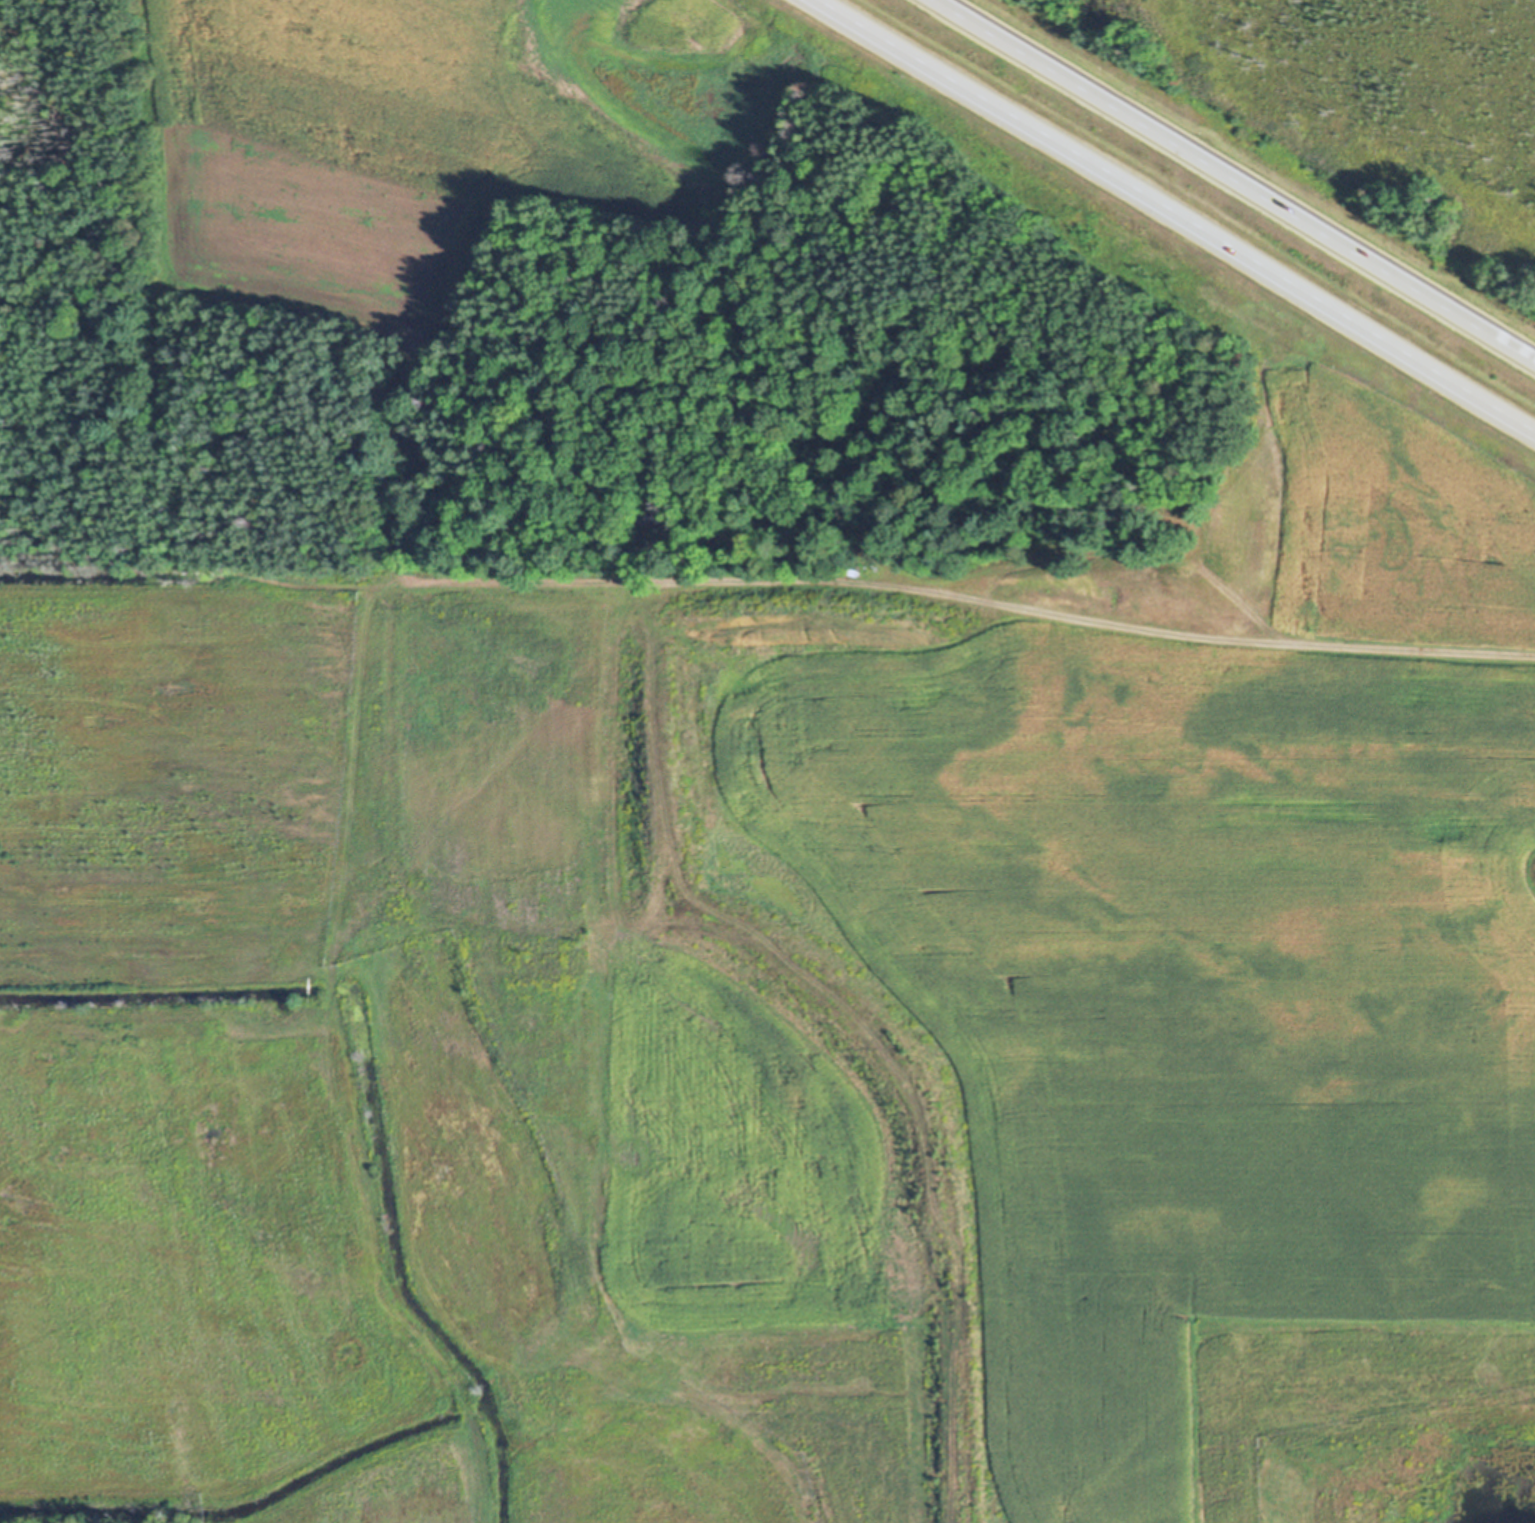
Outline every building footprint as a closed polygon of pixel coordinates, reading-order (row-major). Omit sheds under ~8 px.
[(640,527),(671,528),(672,508),(641,506),(640,527)]
